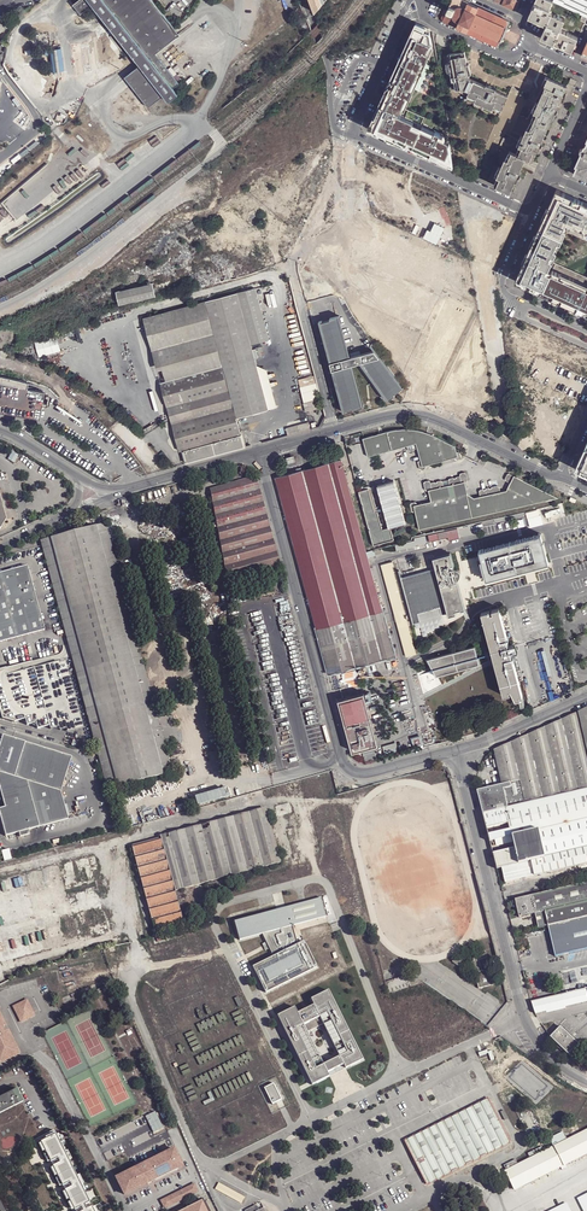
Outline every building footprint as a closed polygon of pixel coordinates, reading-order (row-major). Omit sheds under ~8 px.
[(130,74),(131,76),(162,51),(161,50),(185,31),(181,27),(160,0),(80,0),(79,1),(86,11),(98,3),(109,17),(145,62),(130,74)] [(316,16),(329,0),(310,0),(316,16)] [(456,9),(458,8),(460,7),(463,7),(466,9),(468,3),(462,0),(452,0),(450,6),(456,9)] [(519,1),(516,0),(504,0),(503,3),(502,5),(515,11),(519,1)] [(553,2),(549,0),(536,0),(535,3),(550,9),(553,2)] [(562,6),(582,15),(586,17),(586,0),(564,0),(562,6)] [(507,27),(476,13),(478,7),(468,3),(466,9),(463,7),(460,7),(458,8),(456,9),(450,6),(447,12),(454,14),(454,17),(455,20),(457,21),(460,22),(457,28),(467,32),(469,27),(501,41),(507,27)] [(529,17),(546,25),(540,37),(554,43),(560,29),(565,19),(563,18),(548,12),(550,9),(535,3),(529,17)] [(507,27),(510,22),(478,7),(476,13),(507,27)] [(460,22),(457,21),(455,20),(454,17),(454,14),(447,12),(445,15),(443,20),(442,21),(457,28),(460,22)] [(429,28),(417,23),(369,128),(453,166),(448,135),(421,122),(424,116),(406,108),(432,50),(429,28)] [(498,46),(501,41),(469,27),(467,32),(498,46)] [(572,51),(578,37),(560,29),(554,43),(572,51)] [(49,50),(52,73),(64,72),(62,48),(49,50)] [(178,84),(184,79),(162,51),(131,76),(153,104),(169,92),(174,98),(183,91),(178,84)] [(465,52),(451,55),(452,63),(450,64),(449,64),(451,73),(448,74),(450,83),(454,82),(457,82),(458,91),(459,91),(464,90),(469,92),(468,95),(467,98),(468,95),(474,82),(469,80),(469,75),(470,75),(470,74),(471,73),(471,72),(470,71),(469,70),(468,70),(467,65),(465,52)] [(542,140),(541,139),(555,110),(557,110),(558,109),(558,108),(558,107),(558,106),(557,106),(557,105),(558,101),(559,102),(565,90),(572,94),(578,80),(571,77),(568,83),(567,85),(546,76),(542,84),(543,85),(528,118),(531,120),(528,128),(527,128),(523,136),(519,145),(522,146),(518,155),(516,153),(511,151),(507,159),(505,158),(504,158),(500,167),(496,176),(497,176),(499,177),(495,185),(509,192),(515,180),(517,175),(518,175),(519,175),(519,174),(520,174),(520,173),(520,172),(520,171),(519,170),(525,158),(532,161),(537,149),(539,143),(540,144),(541,144),(542,143),(543,142),(542,141),(542,140)] [(477,98),(475,102),(484,105),(492,109),(493,108),(494,106),(502,109),(508,96),(495,91),(496,90),(495,89),(495,88),(494,88),(494,87),(493,87),(492,87),(492,88),(491,88),(491,89),(486,87),(474,82),(468,95),(477,98)] [(586,146),(584,146),(583,149),(582,149),(581,149),(580,149),(580,150),(580,151),(580,152),(580,153),(581,153),(575,166),(577,166),(586,171),(586,143),(586,146)] [(573,174),(586,179),(586,176),(586,171),(577,166),(573,174)] [(556,189),(539,227),(562,238),(566,230),(586,240),(586,203),(556,189)] [(552,261),(562,238),(539,227),(515,281),(522,284),(542,293),(555,263),(552,261)] [(555,263),(542,293),(550,297),(558,300),(571,306),(580,310),(586,313),(586,277),(555,263)] [(332,282),(306,269),(301,278),(307,299),(333,292),(332,282)] [(116,292),(119,304),(155,295),(153,283),(116,292)] [(258,295),(256,288),(238,292),(240,300),(258,295)] [(237,417),(269,408),(258,365),(252,344),(250,337),(240,300),(238,292),(226,296),(207,301),(237,417)] [(268,332),(258,295),(240,300),(250,337),(268,332)] [(185,449),(241,434),(237,417),(207,301),(150,317),(185,449)] [(319,323),(343,411),(354,408),(354,410),(362,408),(351,366),(362,363),(389,400),(395,395),(394,394),(403,387),(382,357),(376,350),(349,358),(338,316),(330,319),(330,320),(319,323)] [(145,318),(180,450),(184,449),(185,449),(150,317),(145,318)] [(270,340),(268,332),(250,337),(252,344),(270,340)] [(35,341),(39,356),(61,350),(59,342),(52,343),(50,336),(35,341)] [(268,370),(258,365),(269,408),(277,406),(268,370)] [(29,386),(30,380),(23,379),(0,377),(0,383),(29,386)] [(46,387),(29,386),(0,383),(0,410),(44,415),(46,387)] [(300,388),(301,392),(317,388),(316,384),(300,388)] [(320,398),(317,388),(301,392),(304,402),(320,398)] [(322,408),(319,399),(303,403),(306,412),(322,408)] [(314,421),(318,424),(324,416),(318,413),(314,421)] [(285,428),(287,435),(310,428),(308,422),(285,428)] [(393,431),(362,440),(367,458),(406,446),(415,444),(416,449),(420,461),(422,467),(425,466),(454,458),(457,457),(456,453),(454,446),(435,437),(432,436),(426,433),(423,432),(419,431),(412,430),(408,430),(403,430),(400,430),(396,430),(393,431)] [(245,446),(242,434),(241,434),(185,449),(184,449),(187,462),(245,446)] [(586,444),(585,444),(581,452),(582,453),(575,468),(580,470),(579,471),(586,474),(586,441),(586,444)] [(415,444),(406,446),(407,452),(409,451),(409,452),(413,451),(413,450),(416,449),(415,444)] [(382,610),(382,608),(374,580),(371,568),(366,551),(342,460),(277,477),(318,628),(382,610)] [(422,467),(420,461),(418,461),(418,462),(417,463),(419,470),(420,469),(421,471),(425,469),(425,468),(426,468),(425,466),(422,467)] [(423,483),(425,491),(426,490),(426,491),(428,491),(428,490),(464,482),(466,482),(466,480),(467,480),(465,473),(464,473),(464,472),(459,473),(460,474),(458,475),(459,476),(455,477),(455,478),(453,479),(452,477),(448,478),(448,480),(440,482),(440,480),(436,481),(436,483),(434,483),(433,482),(430,483),(429,482),(428,482),(428,481),(424,482),(424,483),(423,483)] [(504,480),(509,482),(512,475),(508,473),(507,474),(506,473),(504,478),(505,479),(504,480)] [(415,512),(419,530),(427,528),(428,526),(431,527),(444,524),(446,521),(448,523),(461,520),(463,517),(466,519),(482,515),(483,512),(486,514),(506,509),(507,506),(510,508),(531,503),(533,500),(535,502),(552,498),(553,494),(537,486),(534,487),(533,484),(513,475),(512,475),(509,482),(505,489),(499,491),(479,496),(479,495),(473,498),(467,493),(464,482),(428,490),(428,491),(431,501),(417,505),(413,506),(415,512)] [(279,565),(255,478),(211,490),(227,579),(279,565)] [(405,527),(392,482),(378,486),(390,531),(405,527)] [(479,495),(479,496),(499,491),(498,486),(497,486),(497,485),(490,487),(491,488),(488,488),(488,487),(485,488),(485,489),(482,490),(482,488),(479,489),(479,491),(478,491),(479,495)] [(373,545),(392,541),(390,531),(383,533),(372,488),(359,492),(373,545)] [(121,500),(122,506),(134,503),(133,497),(121,500)] [(528,527),(524,513),(515,515),(519,529),(528,527)] [(539,514),(527,518),(529,526),(542,523),(539,514)] [(97,745),(109,789),(173,772),(165,745),(158,718),(105,524),(41,541),(43,546),(70,647),(97,745)] [(458,528),(428,535),(430,541),(448,537),(449,540),(460,537),(458,528)] [(541,532),(479,549),(487,578),(549,562),(541,532)] [(396,545),(397,550),(417,545),(416,544),(427,542),(425,535),(414,538),(415,540),(396,545)] [(451,553),(434,558),(436,568),(401,577),(413,623),(420,621),(418,613),(440,607),(442,614),(447,613),(455,611),(461,609),(462,610),(465,609),(457,580),(459,578),(460,576),(461,573),(461,571),(460,569),(459,568),(457,567),(455,567),(451,553)] [(393,562),(382,565),(407,656),(416,654),(408,623),(393,567),(394,566),(393,562)] [(45,630),(28,566),(0,574),(0,642),(45,630)] [(132,576),(146,629),(151,628),(137,574),(132,576)] [(377,579),(374,580),(382,608),(384,608),(377,579)] [(490,610),(481,612),(491,650),(492,652),(492,653),(499,651),(500,652),(497,653),(500,660),(501,681),(501,683),(500,683),(504,695),(511,693),(510,690),(511,690),(513,693),(516,699),(520,698),(522,704),(525,703),(520,683),(511,650),(514,650),(512,644),(509,645),(499,607),(492,609),(493,613),(491,613),(490,610)] [(330,673),(394,655),(382,610),(318,628),(330,673)] [(433,669),(437,676),(480,664),(478,657),(478,656),(476,657),(475,655),(477,654),(475,646),(427,659),(433,669)] [(499,651),(492,653),(494,658),(494,660),(500,683),(501,683),(501,681),(500,660),(497,653),(500,652),(499,651)] [(33,661),(0,670),(0,703),(1,705),(3,719),(16,723),(27,720),(28,726),(37,724),(39,730),(51,725),(33,661)] [(340,701),(353,750),(371,746),(369,737),(371,737),(367,724),(371,723),(370,721),(363,695),(340,701)] [(493,751),(497,768),(501,784),(509,783),(510,788),(503,789),(507,807),(586,789),(586,709),(509,744),(493,751)] [(4,735),(2,744),(1,744),(0,747),(0,783),(7,807),(0,809),(8,836),(21,832),(31,830),(70,819),(63,791),(74,757),(4,735)] [(421,745),(420,737),(412,739),(414,747),(421,745)] [(395,743),(382,746),(385,755),(398,751),(395,743)] [(373,750),(362,753),(365,762),(376,759),(373,750)] [(493,751),(488,754),(492,769),(497,768),(493,751)] [(481,812),(503,808),(507,807),(503,789),(510,788),(509,783),(501,784),(476,790),(481,812)] [(507,807),(503,808),(508,824),(509,830),(511,836),(586,819),(586,789),(507,807)] [(234,817),(248,872),(281,862),(266,808),(234,817)] [(486,830),(508,824),(503,808),(481,812),(486,830)] [(234,817),(162,836),(163,838),(177,891),(248,872),(234,817)] [(511,836),(514,850),(518,865),(530,862),(574,851),(586,848),(586,819),(511,836)] [(489,842),(511,836),(509,830),(488,835),(489,842)] [(155,929),(185,921),(177,891),(163,838),(133,846),(155,929)] [(533,876),(586,864),(586,848),(574,851),(530,862),(533,876)] [(514,850),(493,855),(496,870),(501,869),(518,865),(514,850)] [(4,862),(11,861),(9,851),(2,852),(4,862)] [(533,876),(530,862),(518,865),(501,869),(504,883),(533,876)] [(225,888),(224,880),(209,883),(210,891),(225,888)] [(531,897),(535,914),(586,902),(586,883),(540,894),(531,897)] [(326,897),(235,923),(242,941),(262,937),(294,928),(330,919),(326,897)] [(519,918),(535,914),(531,897),(514,900),(519,918)] [(535,914),(539,929),(548,926),(586,917),(586,902),(535,914)] [(548,926),(555,958),(586,950),(586,917),(548,926)] [(298,946),(294,928),(262,937),(272,958),(298,946)] [(272,958),(254,967),(268,994),(320,969),(307,941),(298,946),(272,958)] [(486,953),(473,956),(475,963),(470,964),(473,975),(475,974),(479,990),(495,986),(491,970),(483,973),(480,961),(488,959),(486,953)] [(411,987),(422,983),(408,974),(407,975),(411,987)] [(411,987),(407,975),(385,982),(388,995),(411,987)] [(368,1061),(329,991),(308,999),(311,1006),(296,1013),(294,1007),(275,1016),(314,1087),(368,1061)] [(535,1015),(546,1013),(565,1008),(586,1003),(586,994),(586,991),(532,1004),(535,1015)] [(27,997),(12,1004),(21,1022),(36,1015),(27,997)] [(19,1052),(0,1014),(0,1062),(19,1052)] [(559,1029),(549,1040),(568,1057),(578,1046),(559,1029)] [(578,1046),(568,1057),(571,1060),(576,1055),(578,1052),(581,1049),(578,1046)] [(576,1055),(582,1060),(586,1065),(586,1054),(584,1057),(578,1052),(576,1055)] [(273,1085),(263,1090),(272,1106),(281,1101),(273,1085)] [(23,1101),(16,1088),(0,1096),(0,1113),(23,1101)] [(489,1099),(404,1142),(427,1186),(511,1143),(489,1099)] [(155,1112),(145,1116),(153,1133),(163,1129),(155,1112)] [(514,1190),(586,1154),(586,1130),(518,1164),(506,1170),(505,1171),(507,1176),(510,1182),(514,1190)] [(56,1134),(40,1142),(50,1162),(65,1154),(56,1134)] [(183,1165),(174,1147),(112,1176),(122,1196),(183,1165)] [(67,1159),(52,1166),(62,1186),(77,1178),(67,1159)] [(516,1160),(504,1166),(506,1170),(518,1164),(516,1160)] [(79,1182),(64,1190),(74,1210),(89,1202),(79,1182)] [(194,1183),(160,1199),(164,1208),(199,1192),(194,1183)] [(218,1184),(215,1190),(230,1198),(237,1202),(238,1199),(242,1201),(244,1198),(218,1184)] [(577,1198),(584,1210),(586,1210),(586,1193),(577,1198)] [(202,1197),(175,1210),(209,1210),(202,1197)]
